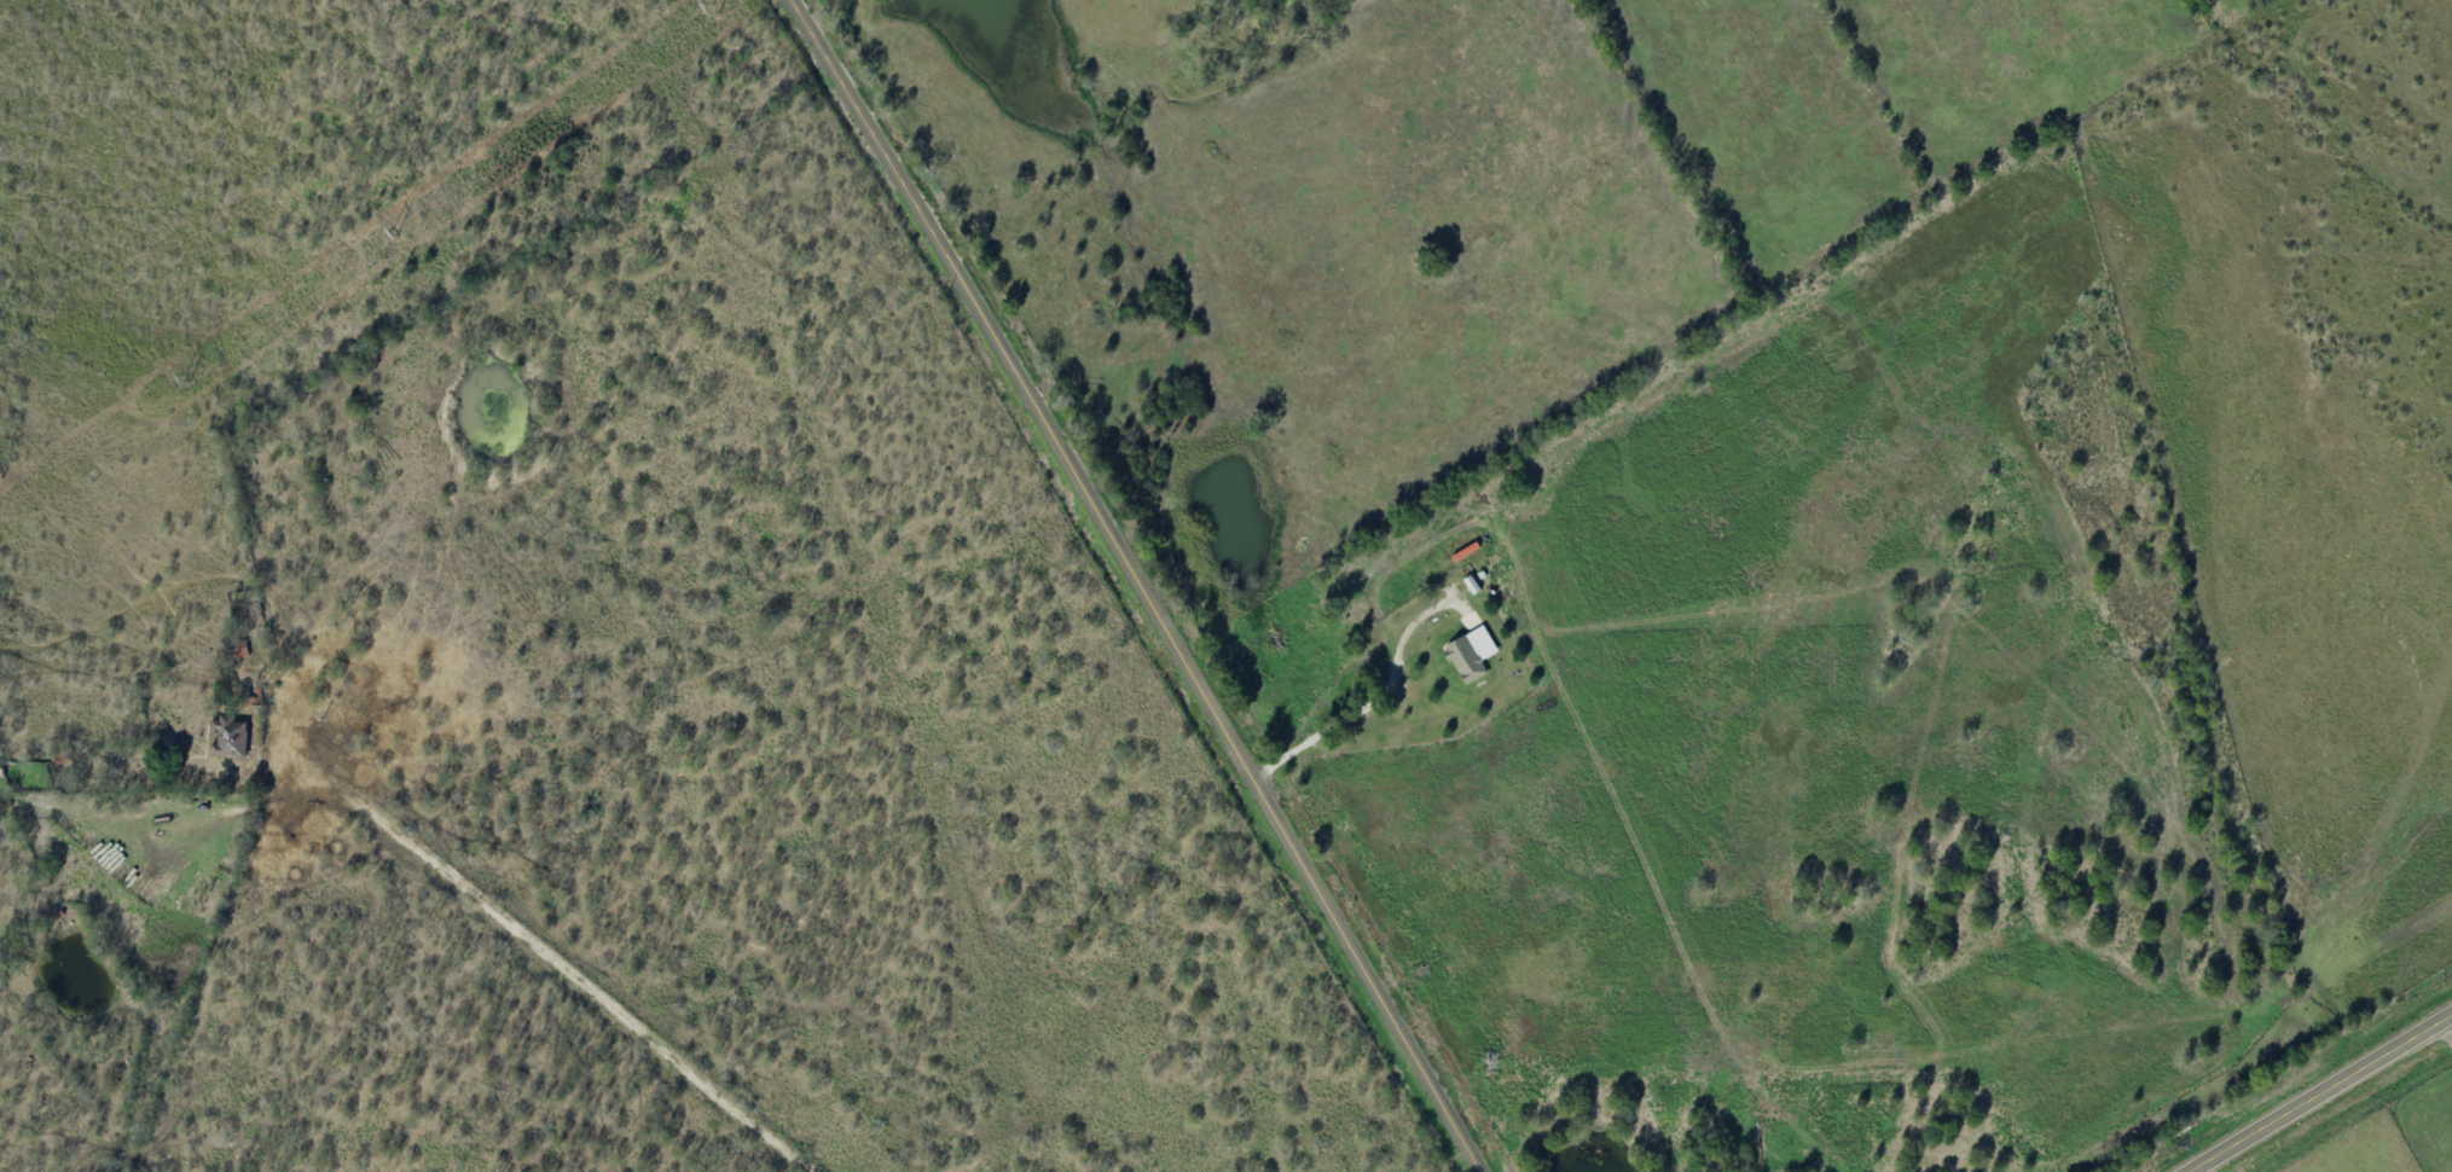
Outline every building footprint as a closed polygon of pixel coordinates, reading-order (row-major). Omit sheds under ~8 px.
[(1500,654),(1484,626),(1443,650),(1466,688),(1488,675),(1482,664),(1500,654)] [(254,724),(241,725),(240,717),(218,720),(221,745),(215,746),(217,760),(258,755),(254,724)]
